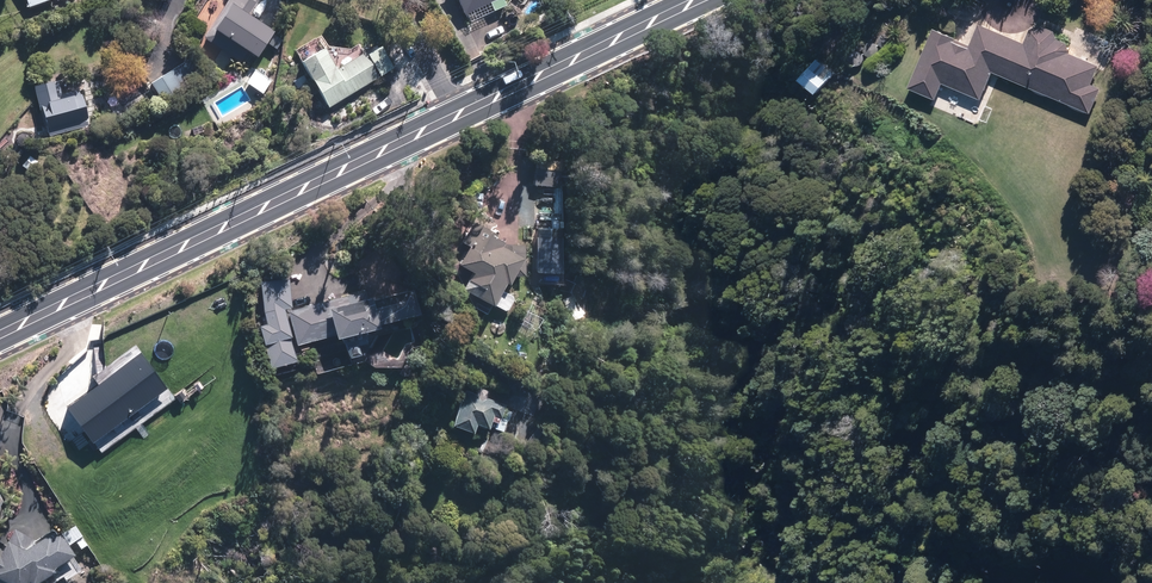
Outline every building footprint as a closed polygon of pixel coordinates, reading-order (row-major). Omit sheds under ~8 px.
[(259,57),(275,32),(242,11),(249,0),(232,0),(207,39),(219,46),(226,35),(259,57)] [(467,22),(507,5),(505,0),(458,0),(467,22)] [(1093,83),(1100,66),(1069,53),(1072,45),(1057,39),(1059,34),(1035,23),(1027,42),(982,23),(973,46),(936,31),(913,87),(939,98),(945,84),(984,100),(996,71),(1093,111),(1103,87),(1093,83)] [(880,44),(882,46),(883,47),(885,47),(888,47),(889,46),(891,45),(892,43),(892,41),(892,39),(890,37),(889,36),(887,35),(885,35),(883,36),(882,37),(881,38),(880,40),(880,42),(880,44)] [(366,53),(338,69),(318,36),(295,49),(331,108),(398,68),(384,45),(367,55),(366,53)] [(865,54),(867,56),(870,57),(872,57),(874,56),(876,55),(878,53),(879,50),(879,48),(878,45),(876,43),(874,42),(872,41),(869,42),(867,43),(865,45),(864,47),(863,50),(864,52),(865,54)] [(853,65),(855,66),(858,67),(861,66),(863,64),(865,62),(866,60),(865,57),(865,54),(863,52),(861,51),(858,50),(855,50),(853,51),(851,53),(850,56),(849,59),(850,61),(851,64),(853,65)] [(837,73),(818,58),(802,78),(821,93),(837,73)] [(191,59),(153,82),(165,101),(203,78),(191,59)] [(304,73),(292,80),(298,90),(310,83),(304,73)] [(58,82),(39,86),(49,136),(91,127),(84,91),(61,96),(58,82)] [(40,162),(30,155),(21,166),(30,174),(40,162)] [(461,263),(471,268),(462,286),(471,306),(486,312),(492,301),(507,309),(514,294),(501,288),(506,279),(511,282),(515,274),(525,275),(528,247),(504,244),(506,240),(492,234),(494,230),(473,220),(463,241),(470,244),(461,263)] [(288,279),(262,282),(267,321),(259,324),(272,367),(298,359),(294,345),(307,341),(317,373),(356,361),(354,355),(363,352),(356,331),(420,312),(412,284),(373,296),(370,288),(292,311),(288,279)] [(133,358),(68,405),(95,441),(159,394),(133,358)] [(504,410),(507,404),(486,397),(489,390),(468,383),(453,423),(475,431),(478,422),(490,427),(493,419),(499,422),(501,418),(508,421),(511,413),(504,410)] [(62,536),(58,530),(41,540),(13,531),(0,563),(0,581),(5,582),(28,582),(29,582),(42,582),(46,581),(47,582),(63,582),(82,572),(74,558),(67,546),(83,538),(77,527),(62,536)]
